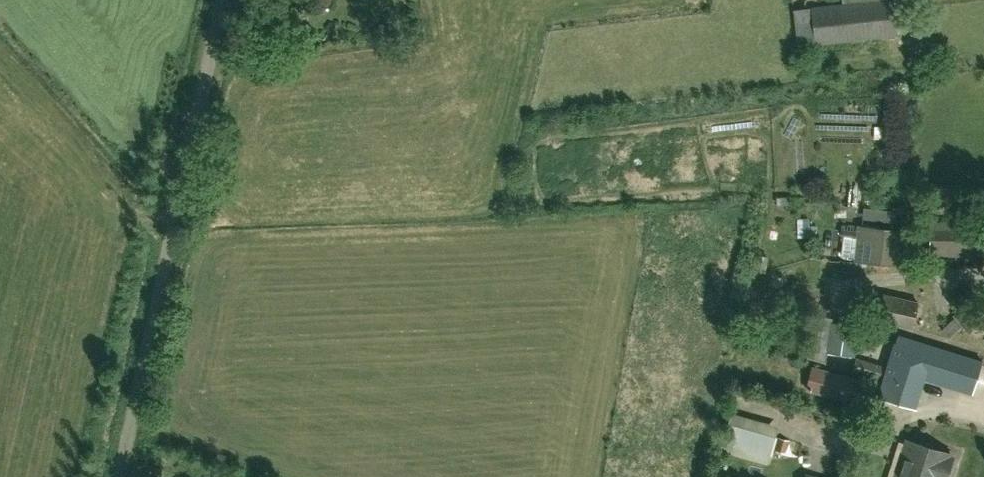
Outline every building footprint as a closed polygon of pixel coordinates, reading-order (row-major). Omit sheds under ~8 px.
[(815,44),(897,35),(893,0),(869,0),(812,6),(812,8),(815,44)] [(834,137),(881,138),(881,120),(834,120),(834,137)] [(929,251),(981,251),(981,227),(929,227),(929,251)] [(895,267),(898,233),(860,230),(859,243),(865,243),(863,264),(895,267)] [(902,262),(916,262),(917,236),(903,235),(902,262)] [(911,328),(918,303),(883,295),(877,320),(911,328)] [(823,341),(829,342),(827,353),(853,357),(858,326),(832,323),(831,330),(825,329),(823,341)] [(973,393),(982,362),(898,335),(879,397),(910,407),(920,376),(973,393)] [(879,379),(883,366),(856,358),(852,371),(879,379)] [(851,402),(857,379),(813,367),(807,390),(851,402)] [(774,436),(727,422),(720,449),(767,463),(774,436)] [(949,455),(906,441),(895,476),(942,476),(949,455)]
